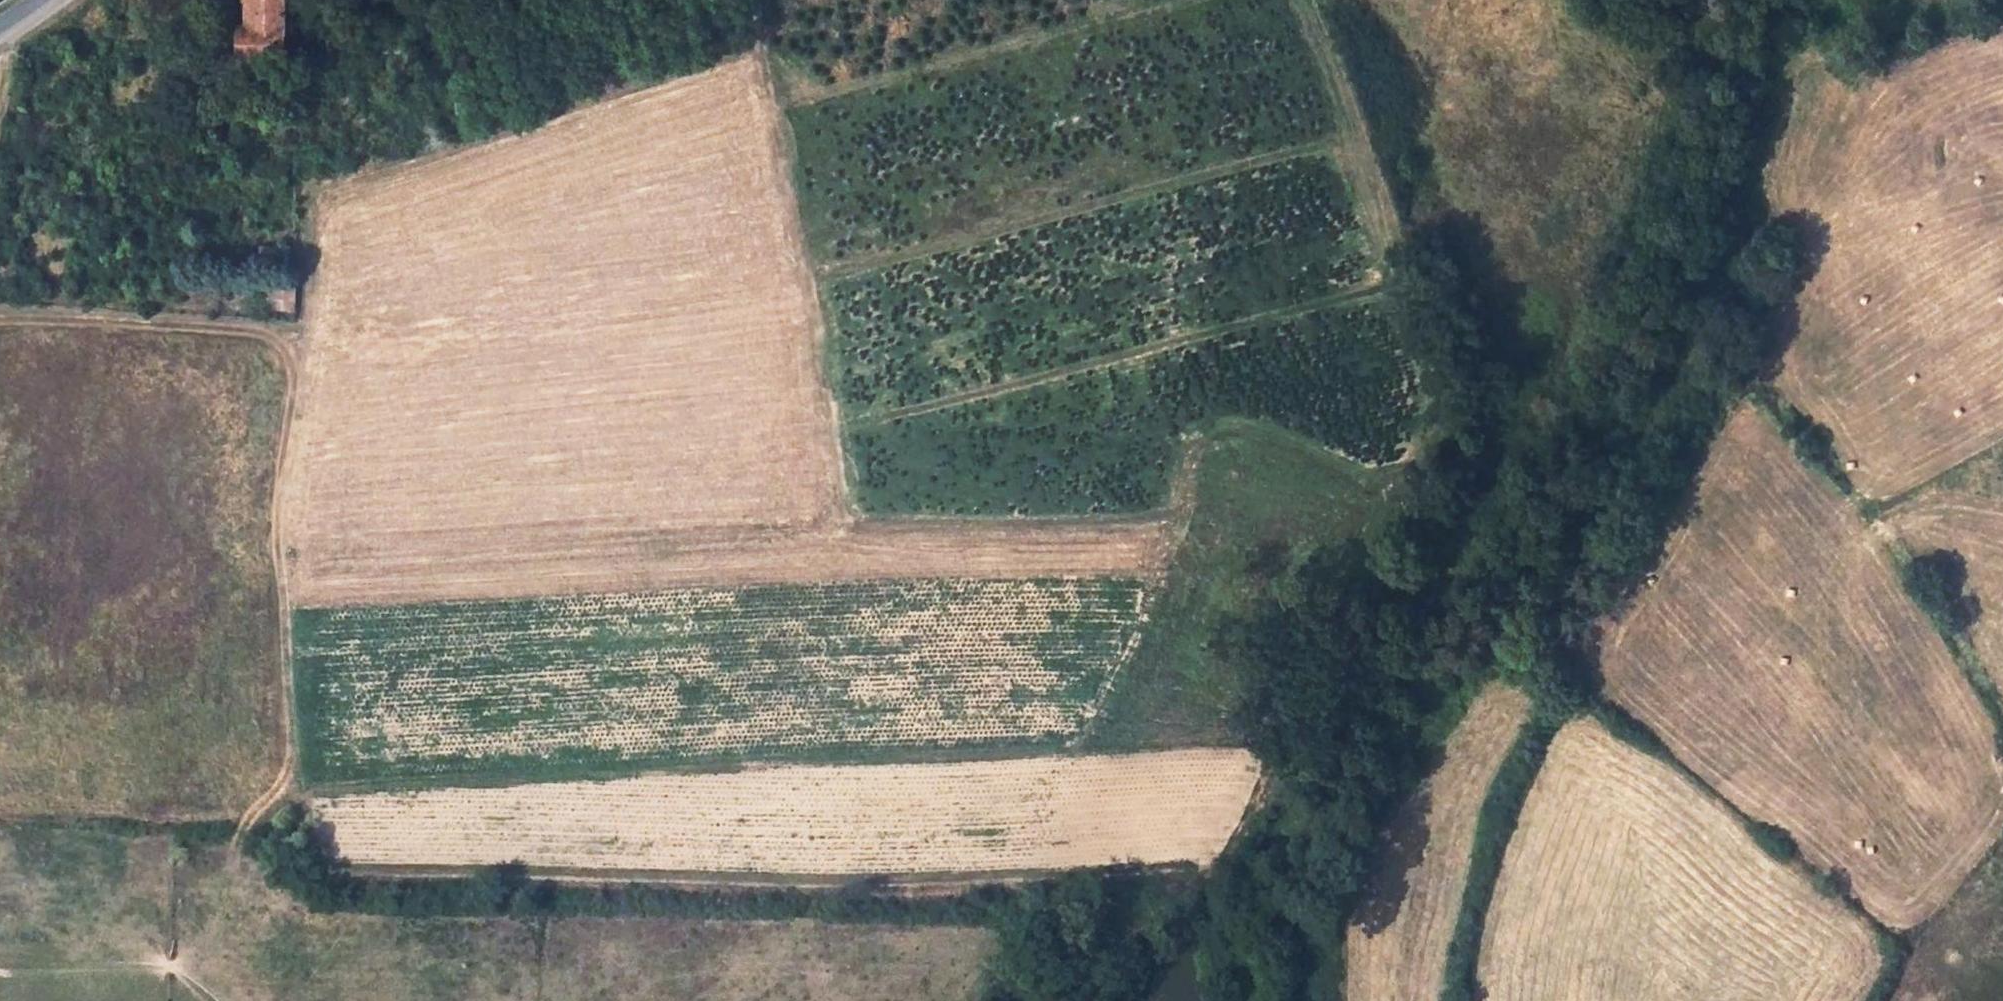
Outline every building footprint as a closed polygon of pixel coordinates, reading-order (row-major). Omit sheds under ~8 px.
[(249,25),(243,25),(235,30),(236,53),(289,51),(288,19),(281,19),(280,0),(256,0),(256,25),(249,25)] [(249,25),(256,25),(256,0),(244,0),(244,10),(248,10),(249,25)] [(263,304),(293,305),(293,279),(264,277),(263,304)]
